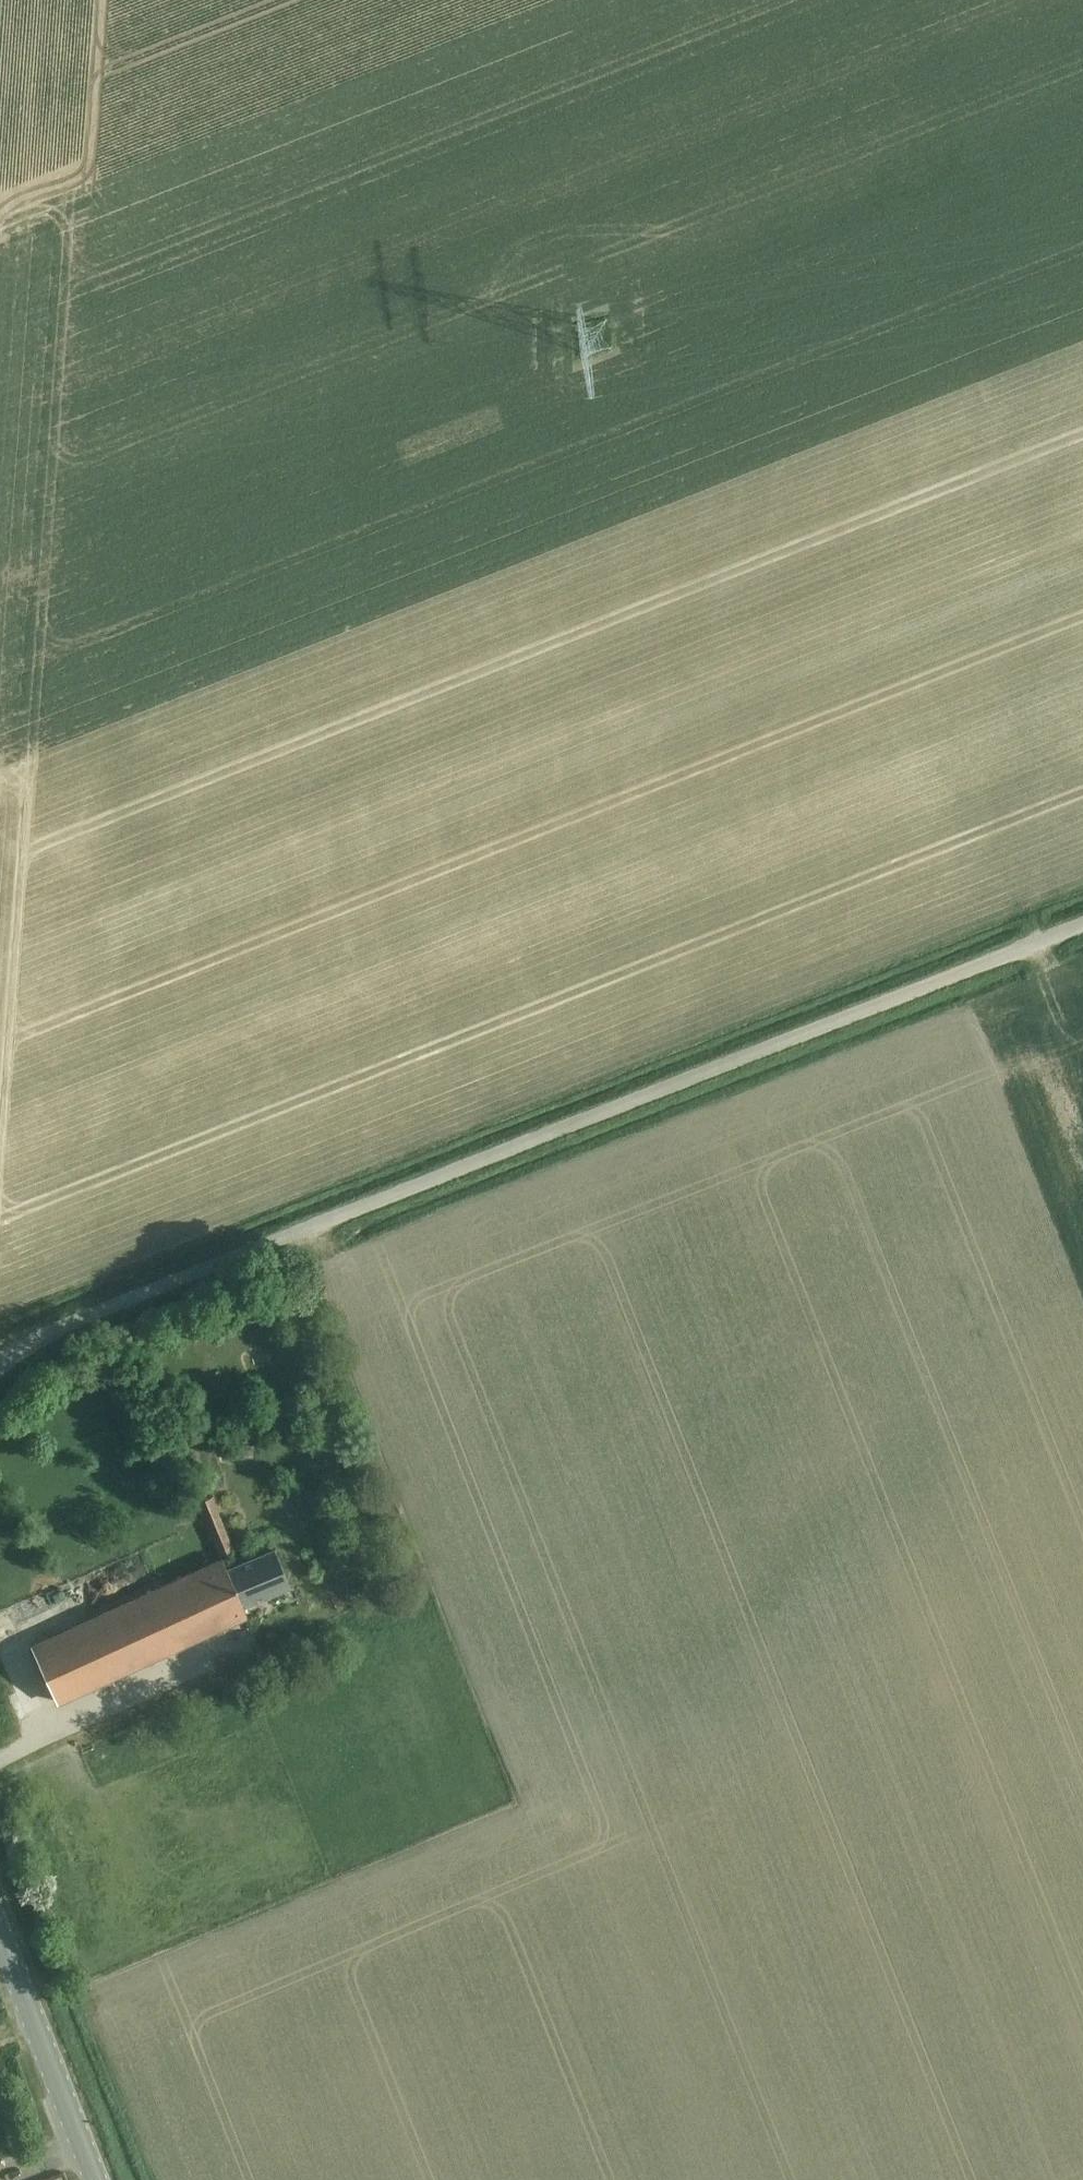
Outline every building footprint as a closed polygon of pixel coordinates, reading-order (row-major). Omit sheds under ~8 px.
[(203,1500),(198,1502),(221,1553),(233,1548),(208,1491),(200,1495),(203,1500)] [(222,1558),(33,1644),(59,1699),(246,1614),(243,1607),(291,1585),(273,1547),(227,1568),(222,1558)] [(12,1597),(17,1611),(47,1598),(41,1585),(12,1597)]
